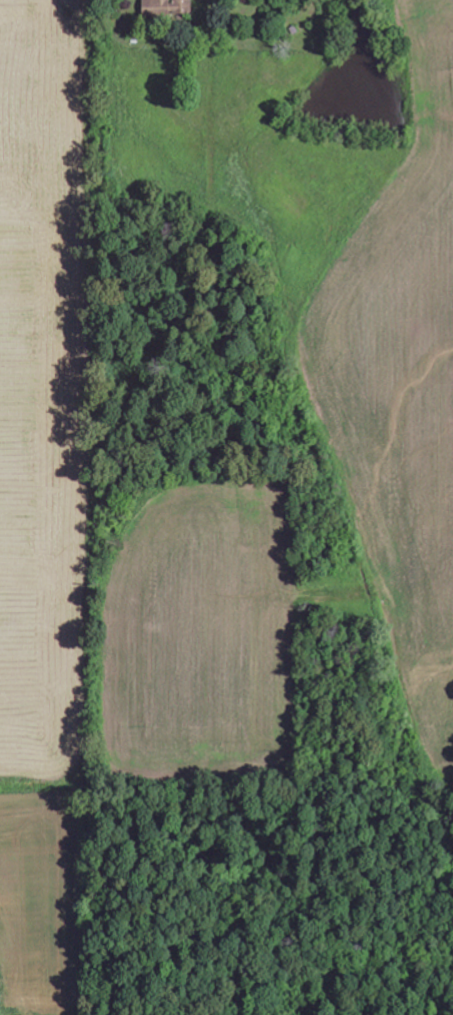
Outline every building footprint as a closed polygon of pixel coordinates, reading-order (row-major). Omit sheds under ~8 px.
[(143,18),(192,14),(191,0),(142,0),(143,18)]
